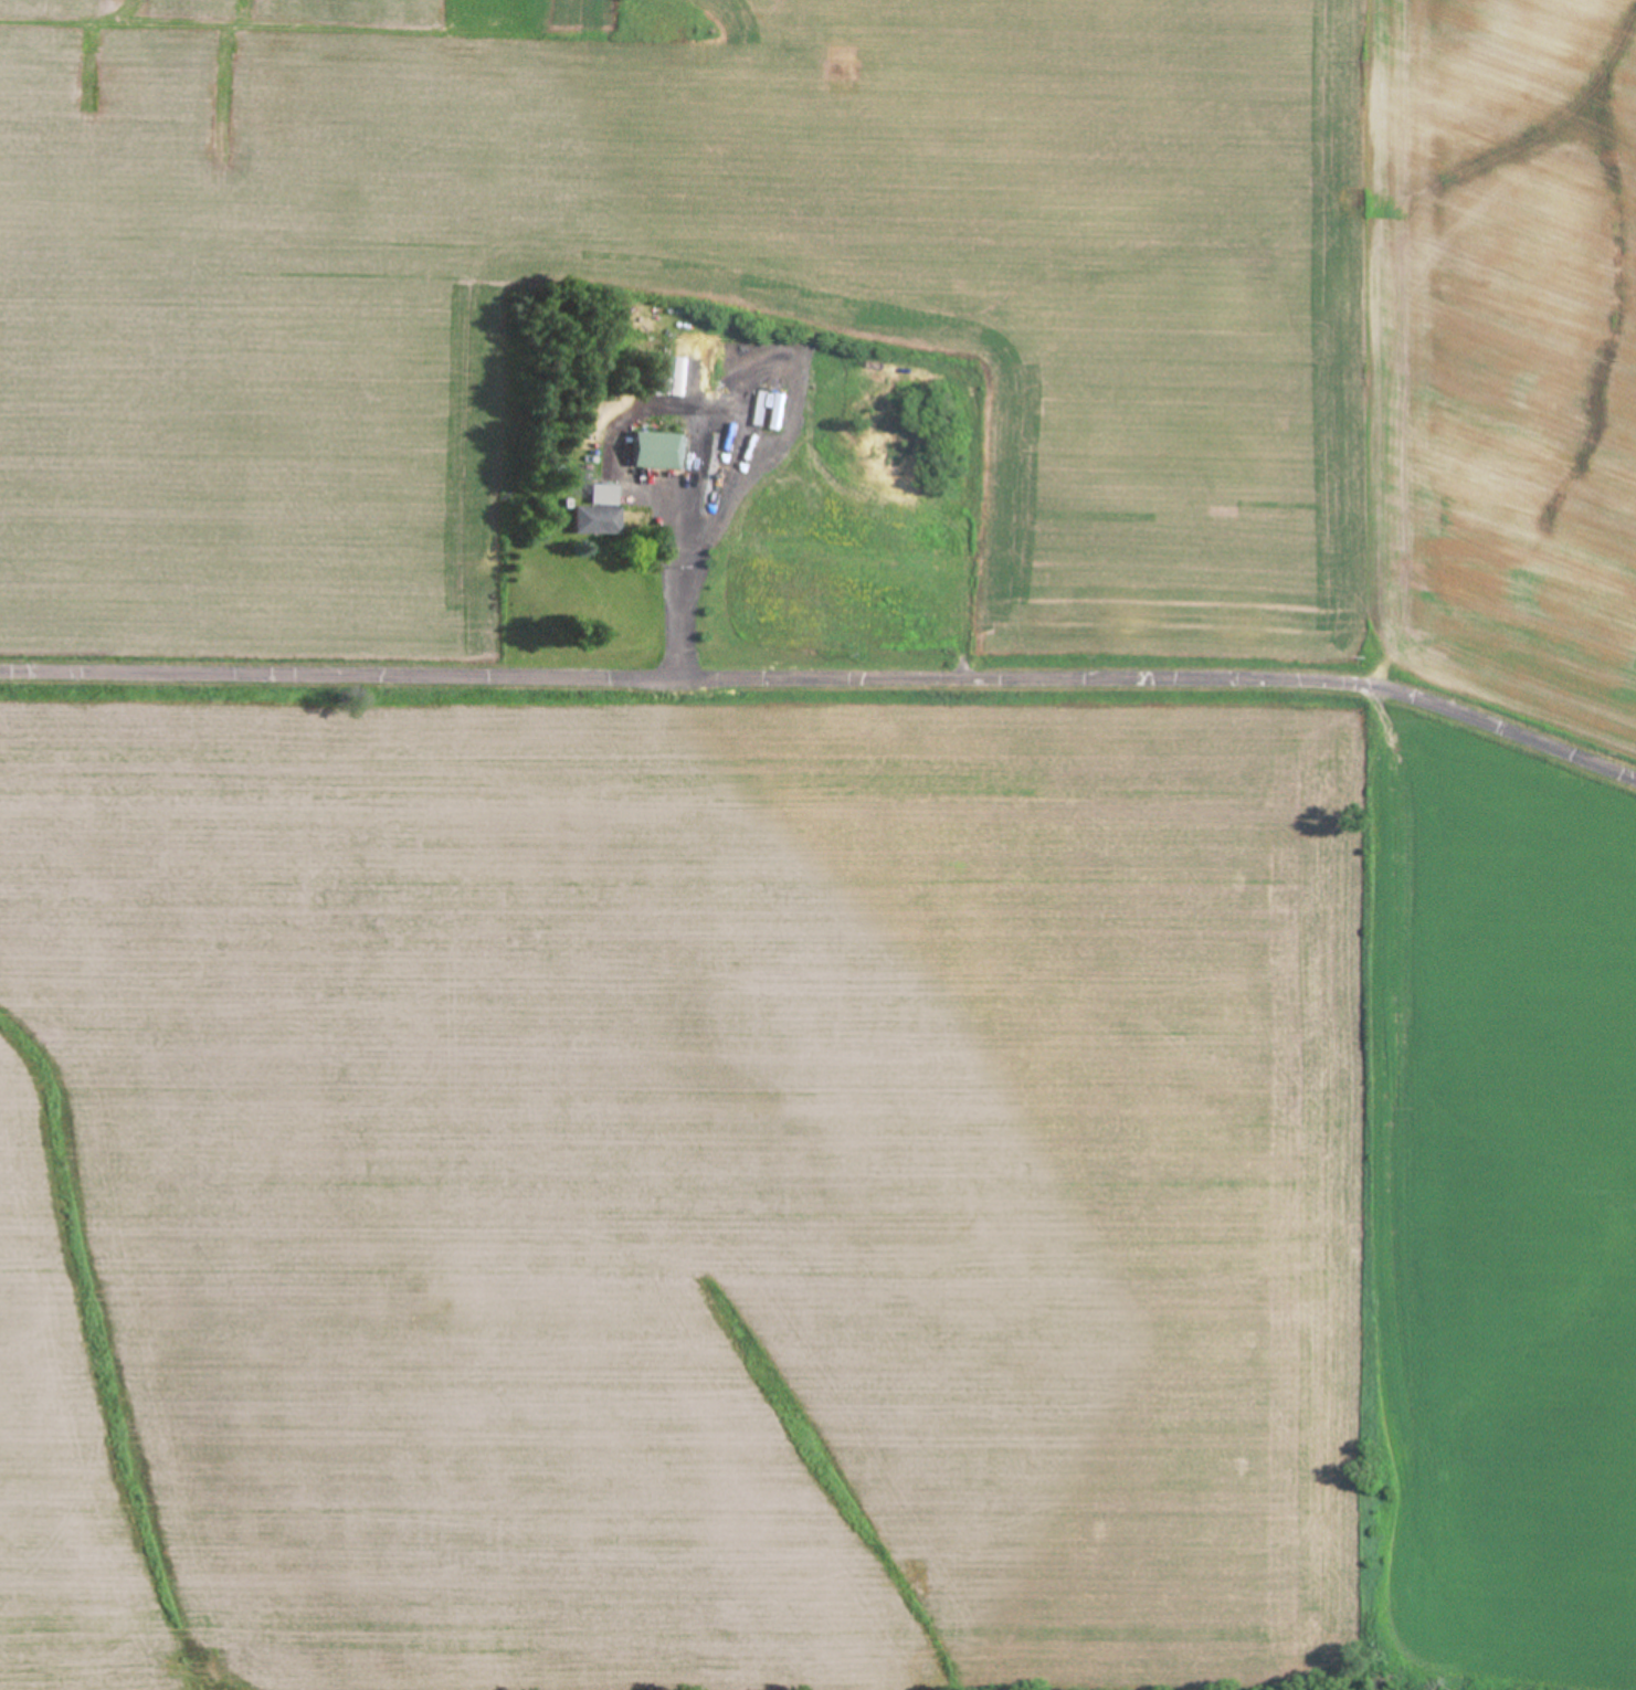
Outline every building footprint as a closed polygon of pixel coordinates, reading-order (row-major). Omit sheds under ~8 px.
[(661,360),(646,360),(646,398),(661,398),(661,360)] [(628,470),(679,472),(680,436),(629,435),(628,470)] [(571,537),(614,538),(615,487),(589,487),(588,509),(571,509),(571,537)]
